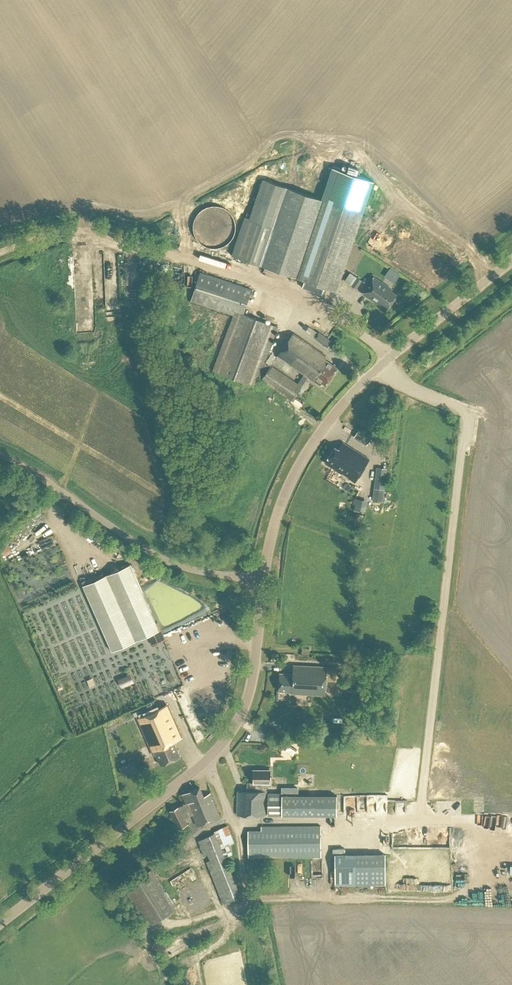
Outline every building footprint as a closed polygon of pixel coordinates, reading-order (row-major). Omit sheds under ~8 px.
[(246,217),(233,255),(305,280),(302,288),(322,294),(324,286),(337,290),(354,240),(363,213),(364,210),(374,181),(332,167),(322,196),(321,199),(264,179),(251,218),(246,217)] [(221,252),(229,252),(235,236),(235,224),(230,238),(217,238),(217,232),(223,232),(226,224),(226,214),(221,212),(205,212),(200,225),(200,232),(199,232),(206,235),(202,246),(202,247),(214,252),(215,249),(221,252)] [(391,265),(385,274),(395,280),(401,271),(391,265)] [(344,279),(351,284),(357,275),(350,270),(344,279)] [(201,272),(192,301),(234,315),(235,312),(244,316),(253,290),(201,272)] [(357,275),(351,284),(357,288),(363,279),(357,275)] [(392,289),(375,277),(363,293),(381,305),(382,304),(388,308),(398,295),(391,291),(392,289)] [(234,315),(213,371),(255,387),(258,378),(261,379),(292,400),(300,388),(297,386),(264,362),(277,328),(244,316),(235,312),(234,315)] [(319,331),(314,337),(327,347),(332,341),(319,331)] [(292,333),(276,356),(304,375),(303,377),(297,386),(300,388),(306,379),(308,377),(319,385),(321,383),(325,386),(337,368),(325,361),(324,355),(292,333)] [(370,439),(358,430),(354,437),(366,445),(370,439)] [(368,460),(342,442),(337,449),(334,447),(325,460),(324,462),(333,469),(334,470),(329,478),(332,481),(338,472),(353,482),(368,460)] [(376,467),(372,500),(383,501),(387,468),(376,467)] [(354,498),(353,504),(355,504),(354,509),(365,511),(368,501),(354,498)] [(163,640),(159,631),(130,565),(82,586),(111,652),(148,635),(152,645),(163,640)] [(173,662),(169,664),(179,687),(183,685),(173,662)] [(279,674),(279,691),(289,691),(289,693),(325,695),(326,686),(327,667),(292,666),(292,674),(279,674)] [(131,673),(118,678),(121,687),(135,681),(131,673)] [(141,693),(132,696),(136,709),(146,706),(141,693)] [(180,737),(167,705),(137,717),(153,754),(156,753),(160,764),(179,756),(173,740),(180,737)] [(289,744),(285,750),(293,755),(297,749),(289,744)] [(264,815),(265,791),(265,786),(269,786),(269,770),(252,769),(252,782),(246,781),(246,790),(237,790),(236,814),(264,815)] [(439,795),(451,785),(444,777),(433,788),(439,795)] [(278,793),(267,793),(267,814),(278,814),(278,793)] [(278,794),(278,814),(280,814),(337,814),(337,794),(280,794),(278,794)] [(357,816),(356,808),(345,808),(345,816),(357,816)] [(248,829),(248,856),(268,856),(320,856),(320,826),(261,826),(261,829),(248,829)] [(223,850),(234,846),(228,830),(217,834),(223,850)] [(336,885),(386,885),(386,853),(335,854),(336,885)] [(465,863),(465,855),(453,856),(453,864),(465,863)] [(169,878),(186,917),(210,906),(203,890),(204,889),(199,879),(197,880),(192,868),(169,878)] [(312,881),(322,881),(322,873),(312,873),(312,881)] [(190,932),(171,939),(175,951),(194,944),(190,932)]
